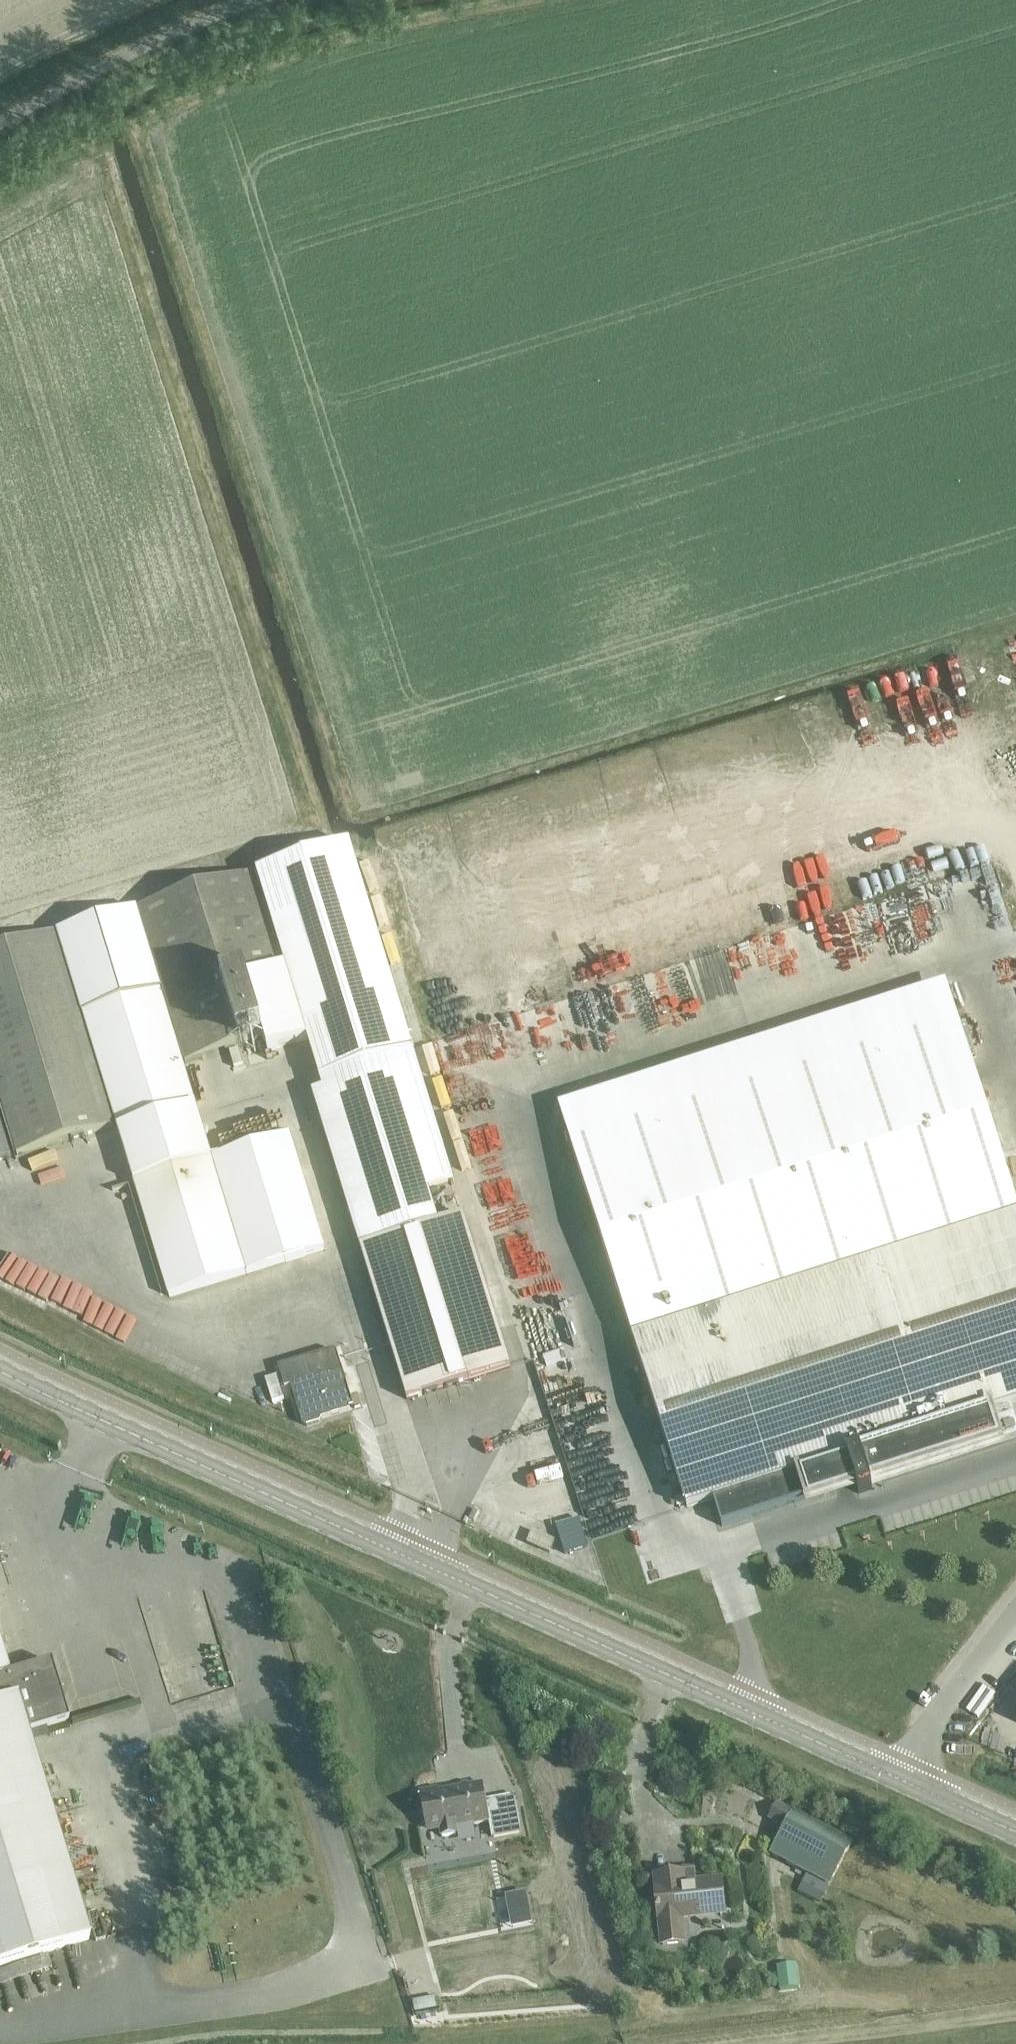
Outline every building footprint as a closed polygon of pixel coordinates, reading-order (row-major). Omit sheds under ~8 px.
[(349,845),(257,874),(320,1080),(413,1052),(349,845)] [(247,979),(283,968),(254,874),(138,910),(185,1062),(264,1038),(247,979)] [(17,1156),(113,1127),(55,934),(0,951),(0,1099),(17,1156)] [(160,990),(83,1013),(167,1298),(325,1250),(289,1134),(211,1157),(160,990)] [(571,1145),(633,1338),(687,1508),(713,1500),(722,1527),(834,1491),(826,1464),(847,1457),(858,1494),(872,1490),(870,1482),(881,1479),(957,1455),(998,1442),(989,1412),(1015,1403),(1015,1202),(958,1021),(571,1145)] [(416,1061),(313,1093),(360,1247),(438,1223),(428,1190),(453,1182),(416,1061)] [(13,1157),(0,1113),(0,1161),(13,1157)] [(32,1168),(48,1162),(45,1152),(28,1158),(32,1168)] [(360,1247),(407,1400),(510,1368),(463,1215),(438,1223),(360,1247)] [(68,1319),(81,1297),(62,1286),(50,1308),(68,1319)] [(102,1303),(89,1326),(99,1331),(111,1308),(102,1303)] [(333,1350),(278,1367),(285,1388),(291,1386),(302,1424),(307,1426),(320,1423),(322,1418),(350,1410),(343,1387),(344,1387),(346,1383),(342,1369),(337,1352),(333,1350)] [(474,1509),(469,1518),(474,1521),(479,1512),(474,1509)] [(535,1528),(531,1539),(550,1546),(554,1535),(535,1528)] [(88,1940),(26,1734),(67,1721),(49,1662),(8,1675),(0,1649),(0,1966),(88,1940)] [(438,1789),(419,1792),(426,1828),(439,1826),(441,1837),(457,1834),(454,1823),(473,1819),(473,1824),(490,1821),(493,1837),(520,1832),(514,1797),(486,1802),(483,1784),(468,1787),(467,1783),(461,1784),(462,1788),(439,1792),(438,1789)] [(851,1843),(777,1804),(769,1819),(787,1828),(784,1834),(840,1864),(851,1843)] [(643,1878),(655,1877),(656,1886),(654,1886),(657,1919),(659,1919),(661,1939),(681,1937),(679,1917),(724,1913),(721,1879),(697,1882),(696,1865),(642,1871),(643,1878)] [(783,1983),(803,1983),(802,1961),(783,1962),(783,1983)] [(440,1993),(417,1997),(419,2010),(443,2006),(440,1993)]
